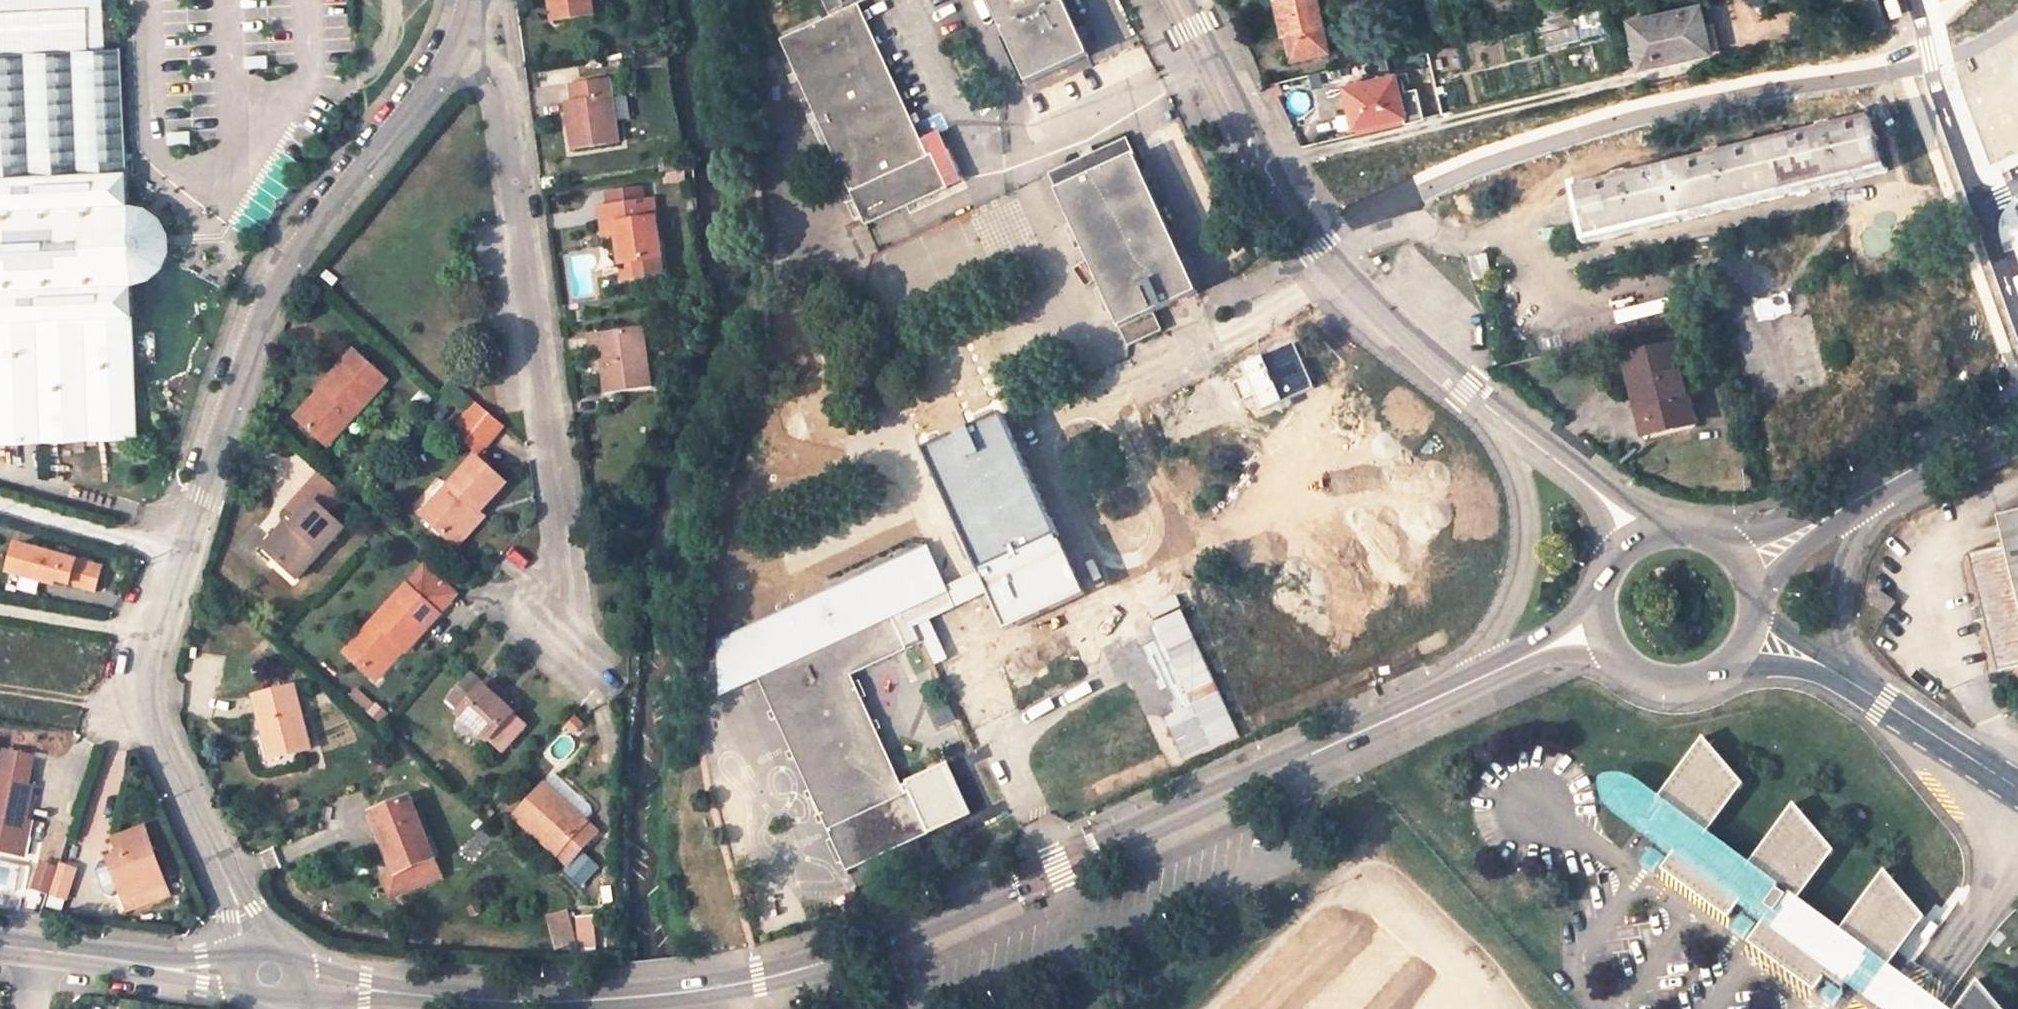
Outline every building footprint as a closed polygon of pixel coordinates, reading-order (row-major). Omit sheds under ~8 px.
[(104,48),(102,0),(0,0),(0,53),(104,48)] [(591,0),(551,0),(555,23),(594,17),(591,0)] [(826,5),(832,16),(824,20),(782,40),(866,224),(947,187),(932,154),(929,156),(859,4),(868,0),(824,0),(826,5)] [(1028,83),(1089,56),(1063,0),(990,0),(1028,83)] [(1281,34),(1289,33),(1281,0),(1274,0),(1281,34)] [(1289,33),(1293,56),(1328,48),(1317,0),(1281,0),(1289,33)] [(1446,28),(1438,0),(1422,0),(1430,32),(1446,28)] [(1862,31),(1888,25),(1879,0),(1851,0),(1862,31)] [(1884,10),(1888,21),(1913,13),(1909,2),(1908,0),(1881,0),(1884,10)] [(1699,4),(1631,20),(1641,64),(1710,48),(1699,4)] [(826,5),(818,8),(824,20),(832,16),(826,5)] [(1565,27),(1577,24),(1574,12),(1573,12),(1542,20),(1540,20),(1547,45),(1568,41),(1565,27)] [(1581,38),(1577,24),(1565,27),(1568,41),(1581,38)] [(128,282),(127,200),(125,170),(121,49),(104,48),(0,53),(0,441),(133,437),(128,282)] [(1347,85),(1357,125),(1403,114),(1394,74),(1347,85)] [(621,78),(609,80),(612,97),(624,95),(621,78)] [(618,141),(612,97),(609,80),(571,86),(574,103),(566,104),(573,148),(618,141)] [(1577,189),(1588,237),(1637,225),(1646,223),(1731,203),(1740,200),(1834,178),(1844,175),(1883,166),(1871,118),(1834,127),(1832,123),(1818,127),(1819,131),(1722,154),(1721,150),(1705,154),(1706,158),(1631,176),(1630,173),(1615,177),(1616,180),(1577,189)] [(1162,330),(1154,313),(1198,292),(1127,139),(1050,174),(1121,328),(1129,345),(1162,330)] [(1841,183),(1845,182),(1844,175),(1834,178),(1836,184),(1841,183)] [(599,199),(600,208),(653,202),(651,192),(599,199)] [(171,244),(171,234),(169,225),(165,218),(160,212),(148,205),(142,203),(127,200),(128,282),(134,281),(141,280),(148,278),(160,270),(167,260),(169,253),(171,244)] [(1738,207),(1742,206),(1740,200),(1731,203),(1733,209),(1738,207)] [(603,225),(615,224),(618,241),(623,279),(663,273),(653,202),(600,208),(603,225)] [(605,243),(618,241),(615,224),(603,225),(605,243)] [(1867,254),(1894,253),(1894,234),(1866,234),(1867,254)] [(333,289),(337,284),(326,274),(322,278),(333,289)] [(650,385),(641,328),(588,336),(590,351),(603,350),(606,374),(604,375),(606,391),(650,385)] [(1678,348),(1626,360),(1635,397),(1642,396),(1649,425),(1663,422),(1665,430),(1689,425),(1684,402),(1690,400),(1678,348)] [(354,352),(323,386),(332,395),(304,424),(326,444),(385,379),(354,352)] [(295,416),(304,424),(332,395),(323,386),(295,416)] [(473,402),(453,424),(479,448),(499,426),(473,402)] [(1066,553),(1003,415),(926,449),(982,571),(987,580),(990,587),(1066,553)] [(477,457),(423,515),(452,541),(480,510),(505,483),(477,457)] [(288,508),(296,516),(311,499),(329,515),(346,496),(320,472),(288,508)] [(329,515),(311,499),(296,516),(289,523),(265,550),(299,580),(345,529),(329,515)] [(480,510),(452,541),(459,547),(488,516),(480,510)] [(1969,553),(1999,670),(2017,665),(2017,510),(1999,515),(2006,544),(1969,553)] [(265,550),(289,523),(284,519),(260,546),(265,550)] [(106,568),(21,545),(13,572),(57,584),(59,580),(99,591),(106,568)] [(930,555),(769,629),(786,665),(820,649),(835,682),(852,674),(907,649),(892,616),(921,603),(924,607),(948,596),(944,587),(930,555)] [(1150,569),(1146,570),(1143,563),(1127,570),(1131,577),(1105,589),(1102,581),(1087,588),(1090,595),(1087,597),(1117,662),(1179,634),(1150,569)] [(424,566),(407,584),(439,613),(456,595),(424,566)] [(982,571),(944,587),(948,596),(987,580),(982,571)] [(439,613),(407,584),(346,652),(370,674),(397,643),(406,650),(439,613)] [(1888,612),(1895,602),(1880,590),(1872,600),(1888,612)] [(759,677),(786,665),(769,629),(724,649),(723,694),(759,677)] [(406,650),(397,643),(370,674),(378,681),(406,650)] [(848,871),(928,833),(910,792),(906,794),(852,674),(835,682),(820,649),(786,665),(759,677),(848,871)] [(484,685),(472,675),(450,699),(462,710),(459,713),(488,739),(514,711),(499,699),(504,694),(489,680),(484,685)] [(292,686),(255,696),(272,758),(308,747),(292,686)] [(1729,744),(1716,727),(1706,740),(1708,739),(1712,737),(1717,737),(1721,738),(1725,740),(1729,744)] [(1718,828),(1754,777),(1729,744),(1725,740),(1721,738),(1717,737),(1712,737),(1708,739),(1706,740),(1669,790),(1659,803),(1656,802),(1653,802),(1651,804),(1649,806),(1648,809),(1649,812),(1651,814),(1652,815),(1660,820),(1677,833),(1667,846),(1662,853),(1732,902),(1745,882),(1757,890),(1772,901),(1764,913),(1752,929),(1821,979),(1825,975),(1833,963),(1856,979),(1861,971),(1876,981),(1879,980),(1881,978),(1882,976),(1882,973),(1881,971),(1879,969),(1878,968),(1897,941),(1908,949),(1920,930),(1912,920),(1925,903),(1900,871),(1895,867),(1889,865),(1885,865),(1880,866),(1875,869),(1874,870),(1840,914),(1802,887),(1837,838),(1812,805),(1808,804),(1803,803),(1799,804),(1794,806),(1792,808),(1758,855),(1718,828)] [(2,778),(0,778),(0,849),(20,853),(28,816),(34,785),(31,784),(36,756),(8,750),(2,778)] [(544,785),(585,822),(593,813),(592,806),(556,774),(544,785)] [(1638,806),(1651,814),(1649,812),(1648,809),(1649,806),(1651,804),(1653,802),(1656,802),(1659,803),(1669,790),(1655,780),(1633,781),(1638,806)] [(544,785),(516,816),(569,864),(597,832),(585,822),(544,785)] [(1812,805),(1803,793),(1792,808),(1794,806),(1799,804),(1803,803),(1808,804),(1812,805)] [(410,797),(374,813),(397,873),(434,858),(410,797)] [(28,816),(20,853),(27,855),(34,818),(28,816)] [(1660,820),(1650,833),(1667,846),(1677,833),(1660,820)] [(165,884),(145,828),(114,839),(119,855),(109,859),(121,892),(145,883),(148,891),(165,884)] [(1900,871),(1886,854),(1874,870),(1875,869),(1880,866),(1885,865),(1889,865),(1895,867),(1900,871)] [(397,873),(381,881),(389,899),(442,877),(434,858),(397,873)] [(57,867),(39,861),(30,889),(48,895),(57,867)] [(59,863),(48,895),(48,897),(65,903),(77,869),(59,863)] [(1757,890),(1748,902),(1764,913),(1772,901),(1757,890)] [(597,917),(572,920),(571,910),(549,913),(554,949),(601,943),(597,917)] [(1941,958),(1933,948),(1923,961),(1934,968),(1941,958)] [(1825,975),(1847,991),(1856,979),(1833,963),(1825,975)] [(1960,984),(1952,973),(1948,980),(1958,987),(1944,1008),(2007,1008),(1973,964),(1960,984)]
